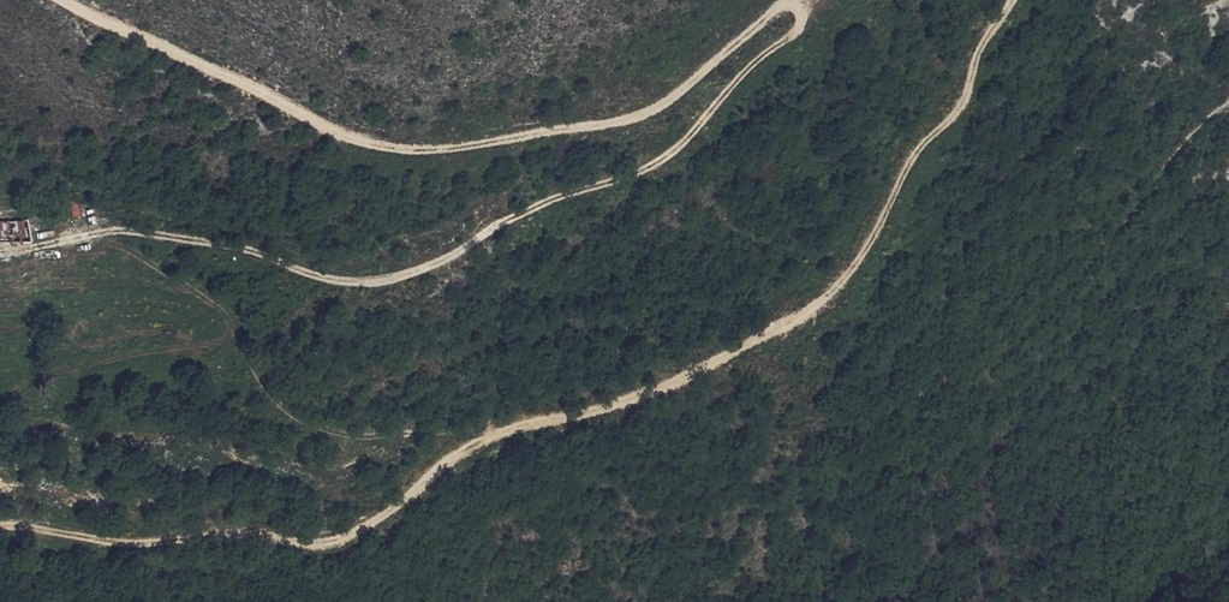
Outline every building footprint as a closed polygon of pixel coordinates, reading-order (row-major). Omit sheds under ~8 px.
[(71,204),(72,217),(80,216),(78,203),(71,204)] [(34,242),(32,220),(0,223),(0,245),(34,242)]
